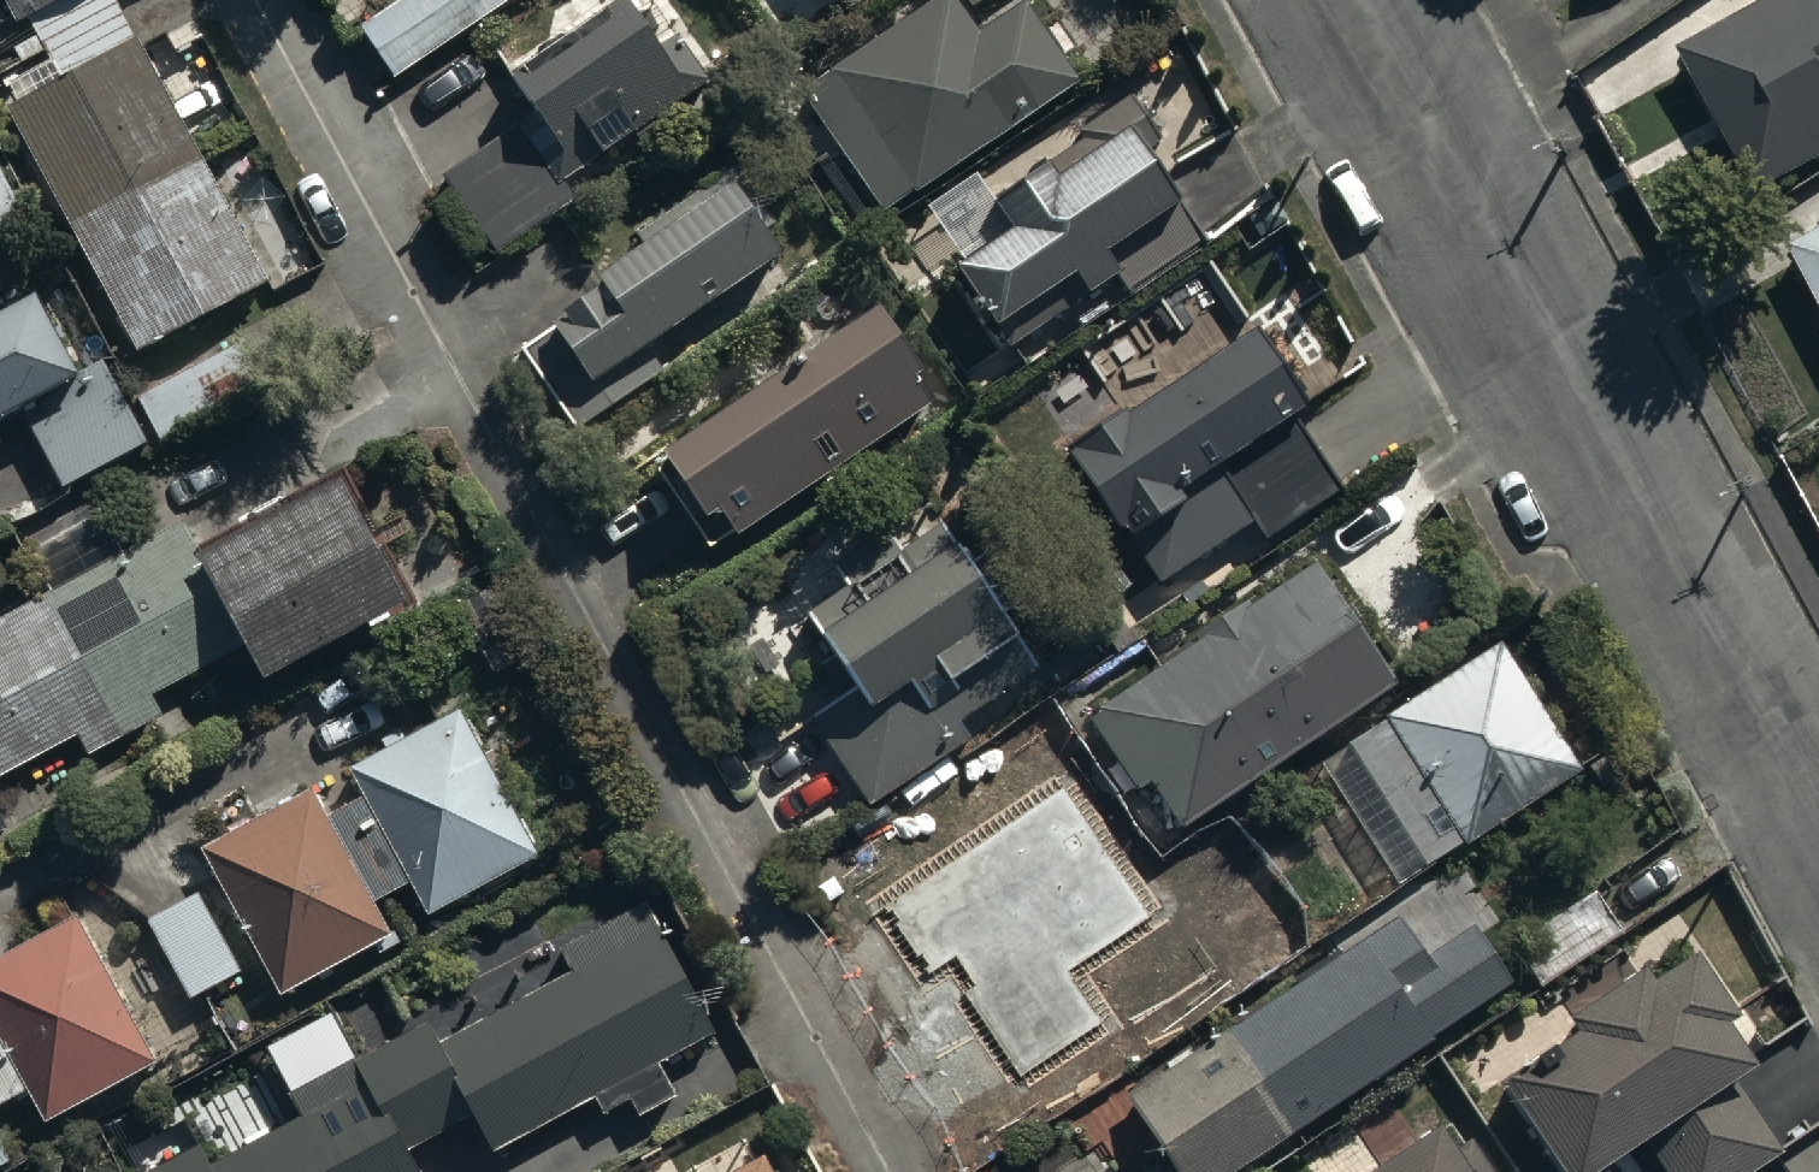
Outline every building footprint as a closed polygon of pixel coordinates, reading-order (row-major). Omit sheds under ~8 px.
[(23,18),(52,72),(3,98),(133,344),(262,276),(116,0),(57,0),(23,18)] [(57,0),(6,0),(18,21),(23,18),(57,0)] [(394,64),(493,0),(386,0),(363,15),(394,64)] [(497,245),(582,190),(566,166),(711,72),(677,19),(660,30),(640,0),(586,0),(498,57),(530,108),(444,164),(497,245)] [(879,202),(1075,68),(1029,0),(909,0),(795,78),(879,202)] [(1682,70),(1762,213),(1818,181),(1818,0),(1807,0),(1682,70)] [(930,203),(959,250),(954,253),(1024,364),(1136,293),(1102,239),(1178,190),(1133,119),(1059,165),(1049,149),(991,187),(981,171),(930,203)] [(34,223),(0,158),(0,241),(34,223)] [(528,350),(580,433),(668,378),(642,336),(786,246),(742,175),(600,263),(607,275),(565,301),(576,320),(528,350)] [(1818,318),(1818,254),(1792,269),(1818,318)] [(875,281),(659,424),(675,448),(656,461),(705,535),(940,378),(875,281)] [(7,399),(51,486),(139,442),(96,357),(71,370),(26,282),(0,295),(0,403),(7,399)] [(1251,302),(1067,424),(1163,569),(1254,510),(1264,525),(1342,474),(1286,389),(1302,379),(1251,302)] [(243,327),(133,383),(156,426),(265,371),(243,327)] [(75,728),(87,749),(160,710),(147,687),(241,637),(256,664),(405,584),(339,461),(189,541),(177,519),(0,613),(0,768),(75,728)] [(858,671),(809,704),(869,793),(970,724),(959,708),(1040,653),(939,506),(897,535),(886,518),(836,553),(849,573),(809,599),(858,671)] [(1315,549),(1085,707),(1135,780),(1151,769),(1180,812),(1395,664),(1315,549)] [(1500,626),(1381,700),(1384,705),(1317,747),(1395,874),(1582,759),(1500,626)] [(332,824),(377,910),(413,891),(429,920),(543,859),(465,713),(409,743),(405,737),(384,748),(388,755),(353,774),(369,804),(332,824)] [(1063,787),(883,908),(929,976),(956,959),(974,986),(966,992),(1022,1074),(1100,1021),(1066,972),(1150,915),(1063,787)] [(377,910),(332,824),(315,794),(206,853),(283,996),(393,938),(377,910)] [(198,880),(145,908),(187,987),(240,959),(198,880)] [(1515,933),(1540,973),(1619,924),(1595,884),(1515,933)] [(406,1137),(472,1102),(491,1138),(603,1078),(611,1094),(628,1085),(638,1103),(675,1083),(656,1048),(714,1016),(644,886),(554,935),(567,960),(438,1030),(424,1005),(289,1078),(304,1105),(213,1153),(199,1127),(116,1171),(424,1171),(406,1137)] [(1121,1081),(1181,1171),(1208,1171),(1513,971),(1472,908),(1423,940),(1397,900),(1121,1081)] [(26,1076),(43,1107),(151,1049),(74,906),(0,946),(0,1090),(26,1076)] [(1495,1076),(1561,1171),(1583,1171),(1628,1142),(1649,1171),(1764,1171),(1782,1160),(1724,1075),(1747,1060),(1717,1016),(1729,1009),(1688,949),(1645,978),(1634,962),(1557,1015),(1566,1029),(1495,1076)] [(758,1129),(675,1171),(781,1171),(758,1129)] [(1386,1171),(1457,1171),(1436,1140),(1386,1171)] [(1051,1171),(1099,1171),(1085,1150),(1051,1171)]
